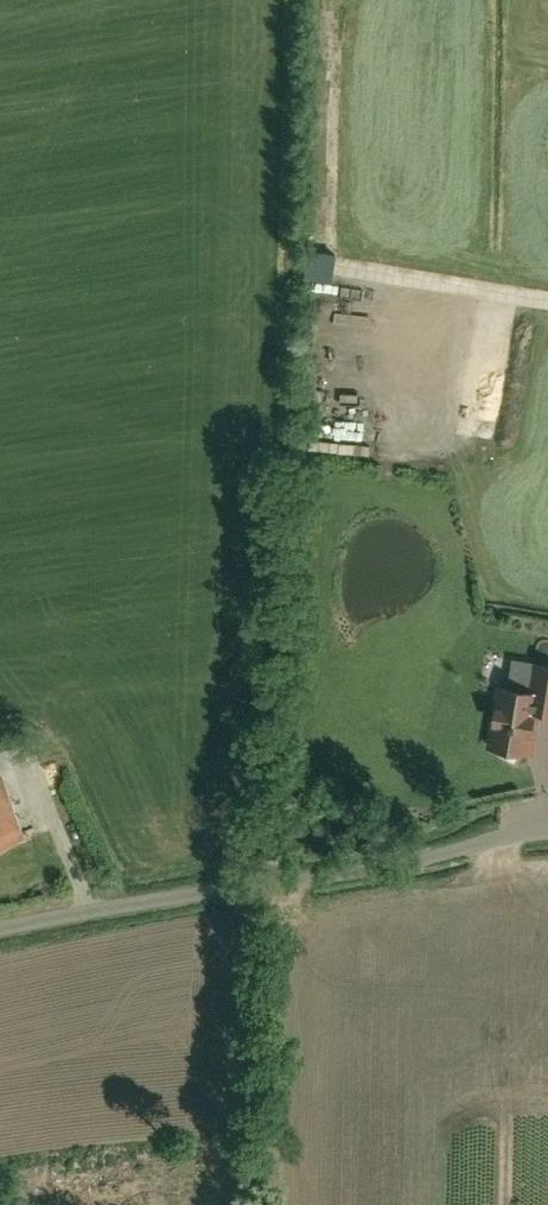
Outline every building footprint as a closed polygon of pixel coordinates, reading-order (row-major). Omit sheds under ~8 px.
[(416,458),(417,445),(396,443),(394,457),(416,458)] [(537,714),(547,716),(547,666),(512,660),(507,688),(499,687),(490,745),(499,747),(499,753),(516,761),(521,750),(531,752),(534,733),(537,714)] [(22,837),(0,774),(0,849),(5,848),(3,843),(22,837)] [(268,858),(277,857),(276,848),(267,849),(268,858)]
